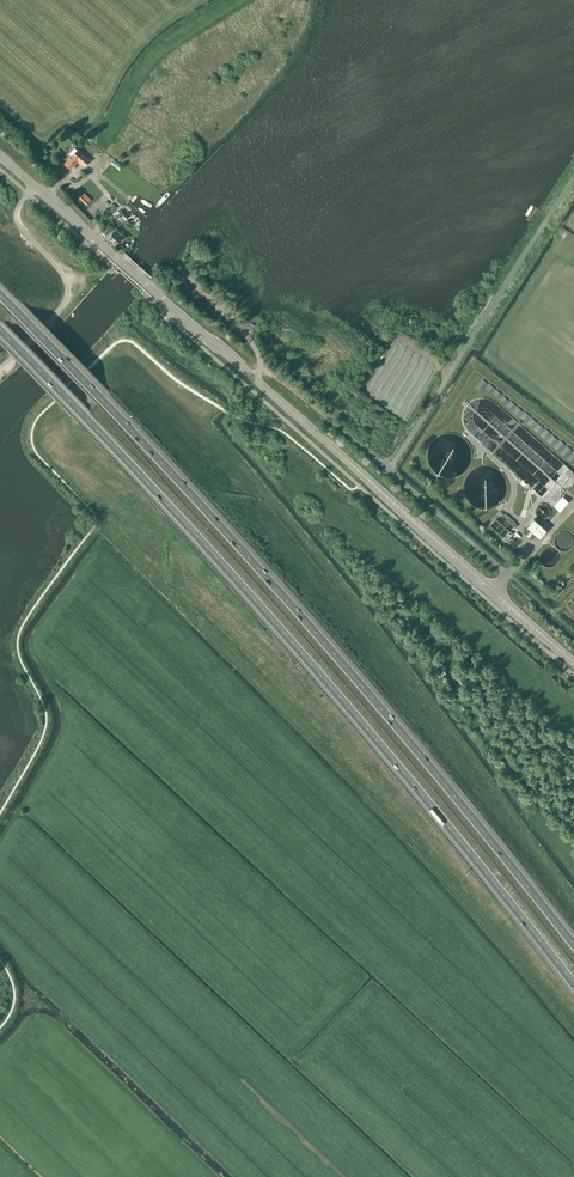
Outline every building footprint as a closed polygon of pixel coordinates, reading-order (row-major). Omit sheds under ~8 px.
[(84,166),(89,160),(77,150),(71,157),(71,156),(65,163),(70,169),(78,160),(84,166)] [(114,159),(110,163),(119,169),(122,165),(114,159)] [(91,201),(84,194),(79,198),(86,205),(91,201)] [(117,207),(113,203),(111,205),(112,206),(109,210),(112,213),(117,207)] [(122,209),(115,216),(117,218),(122,214),(126,218),(128,216),(122,209)] [(116,244),(119,241),(124,235),(116,228),(108,237),(116,244)] [(135,269),(133,272),(131,274),(129,276),(129,277),(128,278),(129,279),(130,278),(131,277),(133,276),(137,271),(138,270),(139,268),(140,267),(140,266),(139,266),(138,267),(137,268),(135,269)] [(564,498),(554,506),(559,513),(570,505),(564,498)] [(503,512),(490,526),(504,539),(517,525),(503,512)] [(533,519),(527,526),(537,535),(543,528),(533,519)] [(368,793),(380,805),(387,799),(376,786),(368,793)]
